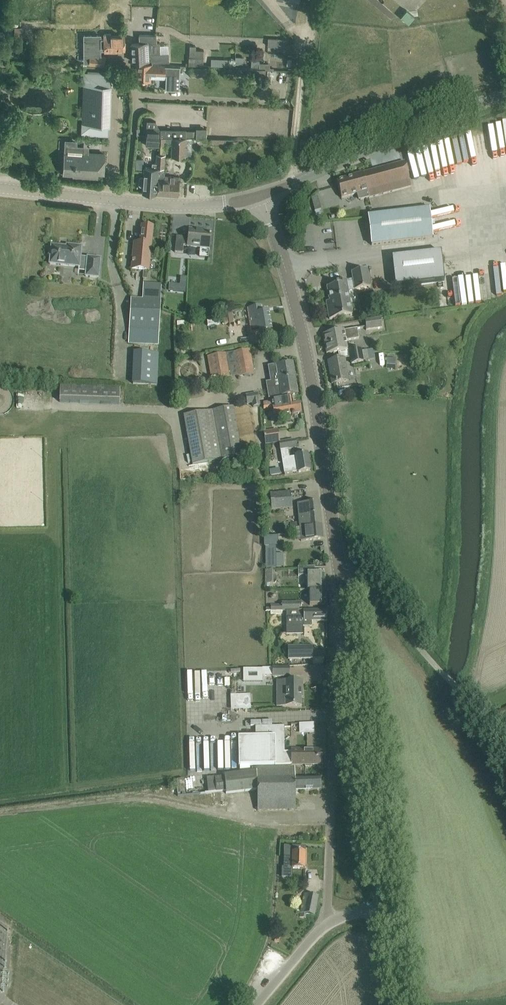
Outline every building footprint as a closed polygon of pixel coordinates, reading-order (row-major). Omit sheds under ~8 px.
[(414,17),(406,10),(401,16),(409,23),(414,17)] [(14,45),(22,45),(23,27),(15,27),(14,45)] [(125,49),(125,36),(111,36),(111,34),(104,34),(104,39),(100,39),(100,35),(86,35),(86,48),(91,48),(91,54),(100,56),(100,49),(105,49),(105,51),(105,52),(105,49),(125,49)] [(139,43),(131,43),(132,61),(152,60),(152,62),(169,61),(169,52),(160,53),(160,42),(157,42),(156,35),(139,34),(139,43)] [(189,57),(189,65),(203,66),(203,65),(204,50),(197,50),(197,57),(189,57)] [(90,55),(90,64),(105,65),(105,56),(100,56),(91,54),(91,55),(90,55)] [(151,65),(151,64),(136,64),(136,80),(150,81),(150,78),(166,79),(165,89),(179,90),(179,89),(175,89),(176,75),(180,75),(180,67),(151,65)] [(95,84),(110,85),(111,74),(84,73),(82,134),(108,135),(109,125),(94,124),(95,84)] [(146,128),(145,145),(155,145),(159,146),(160,129),(156,129),(155,129),(156,121),(147,121),(146,128)] [(186,129),(160,129),(160,137),(172,137),(186,137),(186,129)] [(196,129),(186,129),(186,137),(192,137),(196,137),(196,129)] [(186,137),(172,137),(172,157),(186,157),(186,137)] [(63,163),(62,173),(73,174),(73,176),(97,177),(97,171),(103,172),(104,153),(94,153),(83,152),(83,148),(64,147),(64,151),(63,163)] [(157,154),(156,163),(158,163),(157,167),(164,168),(165,155),(160,154),(157,154)] [(354,177),(337,181),(341,198),(358,194),(360,200),(410,187),(405,162),(353,176),(354,177)] [(139,177),(139,184),(140,185),(143,185),(143,192),(156,193),(157,168),(157,167),(158,163),(156,163),(151,163),(151,167),(144,167),(144,176),(141,175),(139,177)] [(178,195),(179,185),(179,177),(165,175),(164,178),(158,177),(158,183),(157,193),(178,195)] [(429,209),(368,216),(372,246),(432,239),(429,209)] [(134,243),(133,253),(132,270),(143,271),(143,279),(147,279),(148,271),(152,237),(153,227),(142,226),(140,244),(134,243)] [(187,247),(200,248),(199,257),(208,258),(211,232),(201,231),(201,232),(190,231),(190,230),(189,230),(188,239),(184,238),(184,237),(176,237),(175,252),(183,253),(183,246),(187,246),(187,247)] [(67,247),(51,246),(51,251),(49,252),(48,256),(50,257),(50,264),(79,267),(80,267),(87,268),(86,277),(99,278),(101,259),(88,258),(87,260),(80,259),(82,247),(67,246),(67,247)] [(441,252),(391,257),(395,287),(445,282),(441,252)] [(330,319),(352,315),(348,292),(370,288),(367,270),(352,273),(353,281),(346,283),(346,280),(337,282),(338,285),(327,287),(329,301),(330,304),(328,304),(327,301),(327,302),(330,319)] [(142,300),(131,300),(128,343),(158,344),(161,285),(143,284),(142,300)] [(260,306),(250,308),(248,308),(252,330),(259,328),(260,332),(271,330),(268,312),(261,313),(260,306)] [(237,322),(235,310),(227,312),(229,323),(237,322)] [(380,318),(374,319),(365,320),(366,330),(382,327),(380,318)] [(359,339),(357,329),(323,335),(326,354),(348,350),(347,341),(359,339)] [(364,363),(362,351),(361,348),(349,350),(351,364),(364,363)] [(254,374),(250,349),(208,356),(212,380),(230,377),(238,375),(239,376),(254,374)] [(134,351),(132,384),(158,385),(159,352),(134,351)] [(349,381),(345,359),(328,362),(332,384),(349,381)] [(298,394),(293,362),(267,366),(271,388),(267,388),(269,399),(298,394)] [(60,403),(120,404),(120,387),(60,386),(60,403)] [(250,404),(258,402),(257,395),(249,397),(250,404)] [(272,401),(263,402),(264,410),(273,409),(274,417),(284,415),(284,417),(291,415),(301,414),(299,403),(292,404),(291,398),(281,399),(272,401)] [(243,456),(234,407),(184,416),(193,465),(243,456)] [(279,442),(277,431),(264,433),(265,438),(264,438),(264,439),(265,439),(266,444),(279,442)] [(296,448),(295,440),(279,443),(284,474),(299,471),(299,472),(310,471),(308,454),(296,456),(296,457),(290,458),(288,449),(296,448)] [(271,512),(291,510),(290,493),(270,495),(271,512)] [(320,502),(310,503),(306,503),(297,504),(299,521),(299,527),(322,525),(320,502)] [(323,539),(322,525),(299,527),(299,528),(296,528),(297,542),(323,539)] [(265,569),(265,570),(275,570),(276,570),(276,547),(266,547),(266,569),(265,569)] [(265,574),(265,583),(274,583),(276,583),(277,581),(277,577),(276,575),(275,575),(275,574),(275,570),(265,570),(265,574)] [(325,573),(315,573),(307,573),(308,590),(310,589),(326,589),(325,573)] [(326,605),(326,589),(310,589),(310,605),(326,605)] [(282,606),(270,606),(270,611),(286,611),(299,611),(299,603),(282,603),(282,606)] [(299,611),(286,611),(286,617),(286,627),(312,627),(312,622),(327,622),(327,610),(317,610),(304,610),(299,611)] [(313,648),(288,648),(288,659),(313,660),(313,648)] [(289,668),(279,668),(273,668),(273,669),(274,676),(274,677),(289,677),(289,668)] [(263,669),(244,669),(245,683),(264,683),(264,676),(274,676),(273,669),(263,669)] [(303,691),(303,681),(286,681),(286,689),(277,689),(277,706),(301,706),(301,691),(303,691)] [(285,764),(285,752),(284,752),(284,727),(257,727),(258,736),(240,737),(239,737),(239,766),(241,766),(285,764)] [(292,752),(285,752),(285,764),(292,764),(305,764),(305,767),(311,767),(311,764),(325,764),(325,749),(292,750),(292,752)] [(294,768),(284,768),(257,769),(258,811),(296,810),(295,791),(320,790),(320,778),(295,779),(294,768)] [(224,776),(215,777),(215,781),(216,786),(216,793),(225,792),(226,794),(256,791),(253,771),(224,774),(224,776)] [(305,852),(305,847),(285,847),(285,869),(305,869),(305,852)] [(318,896),(308,894),(304,893),(300,913),(305,914),(314,915),(318,896)]
